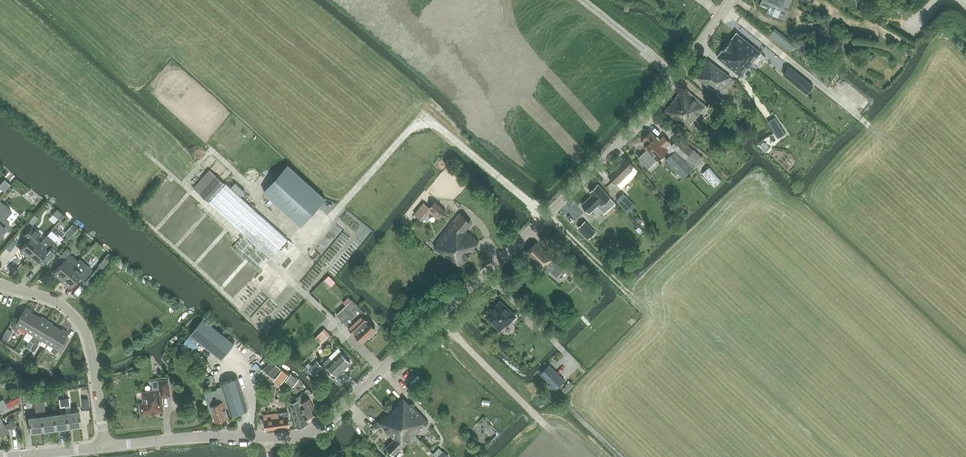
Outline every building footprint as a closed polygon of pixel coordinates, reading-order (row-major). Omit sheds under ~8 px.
[(792,0),(762,0),(760,4),(769,7),(767,11),(784,19),(792,0)] [(853,9),(862,7),(860,0),(851,0),(853,9)] [(759,48),(733,28),(714,55),(740,76),(759,48)] [(779,34),(774,30),(770,35),(775,39),(779,34)] [(789,41),(785,47),(790,51),(794,45),(789,41)] [(718,93),(730,77),(709,61),(697,77),(711,88),(718,93)] [(801,88),(807,81),(790,67),(784,74),(801,88)] [(691,123),(706,106),(684,87),(664,111),(684,129),(690,122),(691,123)] [(775,117),(768,122),(774,131),(781,127),(775,117)] [(703,157),(693,150),(678,137),(672,144),(664,136),(659,140),(650,131),(643,138),(645,140),(644,140),(643,142),(643,144),(644,145),(644,147),(657,160),(667,150),(671,154),(665,160),(683,177),(695,166),(703,157)] [(770,148),(764,142),(760,146),(766,152),(770,148)] [(622,188),(639,172),(625,158),(608,174),(617,183),(622,188)] [(282,210),(300,226),(306,219),(324,200),(287,166),(263,193),(282,210)] [(703,173),(715,186),(722,180),(710,166),(703,173)] [(194,187),(244,233),(271,258),(288,240),(226,184),(225,184),(209,170),(194,187)] [(442,193),(450,185),(444,179),(436,187),(442,193)] [(590,191),(602,204),(591,214),(601,224),(608,217),(604,213),(616,203),(598,184),(590,191)] [(612,190),(616,197),(621,193),(617,187),(612,190)] [(434,202),(430,207),(424,202),(415,214),(424,221),(430,213),(438,220),(445,211),(434,202)] [(11,213),(0,204),(0,237),(5,231),(7,233),(11,228),(4,222),(11,213)] [(474,247),(479,241),(466,230),(472,222),(460,212),(433,246),(459,268),(475,249),(474,247)] [(28,257),(41,242),(36,238),(40,234),(32,226),(25,235),(29,238),(19,250),(28,257)] [(236,296),(271,258),(244,233),(210,272),(236,296)] [(285,249),(303,257),(309,245),(291,237),(285,249)] [(40,260),(44,264),(50,257),(58,249),(49,242),(45,246),(41,242),(28,257),(36,264),(40,260)] [(547,274),(550,270),(557,277),(564,270),(557,264),(536,243),(526,253),(547,274)] [(61,280),(79,260),(71,253),(72,252),(67,247),(57,258),(62,262),(53,273),(61,280)] [(80,259),(79,260),(61,280),(70,287),(75,281),(77,283),(81,279),(83,281),(93,270),(80,259)] [(96,269),(88,278),(91,281),(99,272),(96,269)] [(362,341),(376,328),(362,314),(365,312),(352,299),(337,314),(362,341)] [(506,325),(515,316),(500,301),(486,316),(500,329),(505,324),(506,325)] [(26,331),(36,315),(31,312),(32,311),(26,307),(15,325),(13,328),(17,330),(19,327),(26,331)] [(35,341),(47,320),(41,316),(40,317),(36,315),(26,331),(33,335),(31,339),(35,341)] [(191,333),(222,358),(235,342),(203,317),(191,333)] [(47,343),(57,327),(52,324),(53,323),(47,320),(35,341),(38,343),(40,339),(47,343)] [(59,350),(69,332),(63,329),(62,330),(57,327),(47,343),(54,347),(52,352),(56,354),(59,350)] [(319,343),(328,334),(322,328),(313,337),(319,343)] [(345,342),(355,347),(358,342),(348,337),(345,342)] [(338,347),(324,362),(337,375),(350,362),(340,352),(341,351),(338,347)] [(272,377),(278,370),(280,368),(272,361),(264,369),(272,377)] [(317,361),(309,369),(315,375),(323,367),(317,361)] [(549,365),(541,373),(556,389),(565,380),(549,365)] [(284,379),(287,376),(281,372),(276,377),(283,382),(284,379)] [(293,381),(288,376),(284,379),(289,385),(293,381)] [(231,415),(248,410),(237,377),(221,383),(222,388),(205,393),(211,412),(212,412),(215,421),(228,417),(225,403),(227,403),(231,415)] [(144,403),(141,403),(140,405),(141,412),(143,413),(150,412),(151,410),(163,409),(161,396),(170,394),(168,379),(153,381),(154,390),(143,392),(144,403)] [(81,390),(83,410),(90,409),(87,389),(81,390)] [(70,398),(69,394),(64,395),(65,398),(64,398),(65,406),(66,412),(68,426),(81,425),(79,410),(71,411),(71,406),(70,398)] [(308,423),(317,418),(313,410),(315,409),(309,398),(301,402),(304,408),(301,409),(304,414),(308,423)] [(415,434),(421,429),(428,422),(411,404),(409,405),(403,398),(391,410),(415,434)] [(297,428),(307,425),(303,413),(302,413),(300,408),(297,400),(290,402),(294,419),(297,428)] [(55,428),(54,414),(46,415),(45,401),(39,402),(43,430),(55,428)] [(43,430),(39,402),(34,402),(36,416),(28,417),(30,431),(43,430)] [(415,434),(391,410),(378,422),(395,439),(386,447),(394,455),(415,434)] [(55,428),(68,426),(66,412),(54,414),(55,428)] [(288,412),(264,414),(266,430),(290,427),(288,412)] [(16,425),(14,420),(8,423),(8,424),(5,426),(2,418),(0,419),(0,433),(16,425)] [(437,443),(429,449),(434,455),(441,449),(437,443)]
